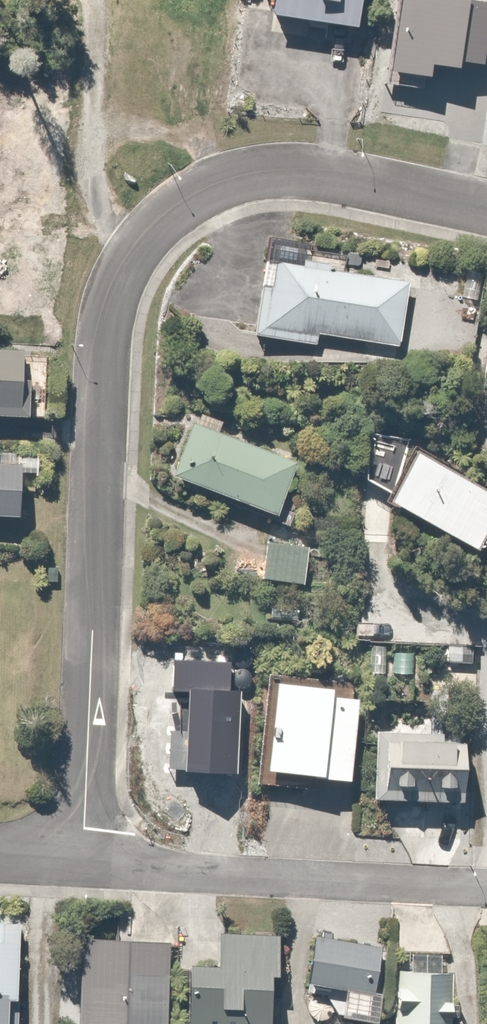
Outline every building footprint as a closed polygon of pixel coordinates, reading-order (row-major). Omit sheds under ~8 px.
[(287,16),(369,34),(376,0),(290,0),(287,16)] [(387,83),(429,91),(434,64),(461,69),(463,60),(486,65),(486,2),(478,0),(403,0),(387,83)] [(282,233),(260,334),(331,349),(334,334),(410,350),(424,283),(321,261),(325,242),(282,233)] [(0,351),(0,418),(31,420),(35,353),(0,351)] [(303,461),(204,425),(183,481),(282,517),(303,461)] [(401,505),(486,547),(486,480),(428,451),(401,505)] [(0,464),(0,517),(30,518),(32,466),(0,464)] [(311,540),(271,535),(265,583),(306,588),(311,540)] [(188,691),(184,771),(238,774),(242,688),(230,688),(231,661),(177,658),(175,691),(188,691)] [(346,680),(273,676),(267,784),(321,787),(321,782),(363,785),(367,700),(345,699),(346,680)] [(470,808),(471,747),(452,746),(452,733),(384,731),(383,806),(470,808)] [(19,1003),(27,1003),(28,920),(0,920),(0,1023),(19,1023),(19,1003)] [(227,935),(227,967),(199,967),(199,1023),(283,1023),(283,935),(227,935)] [(392,950),(323,938),(315,980),(353,987),(348,1012),(380,1018),(392,950)] [(91,1023),(174,1023),(176,943),(94,940),(91,1023)] [(400,970),(399,1023),(446,1023),(447,970),(400,970)]
